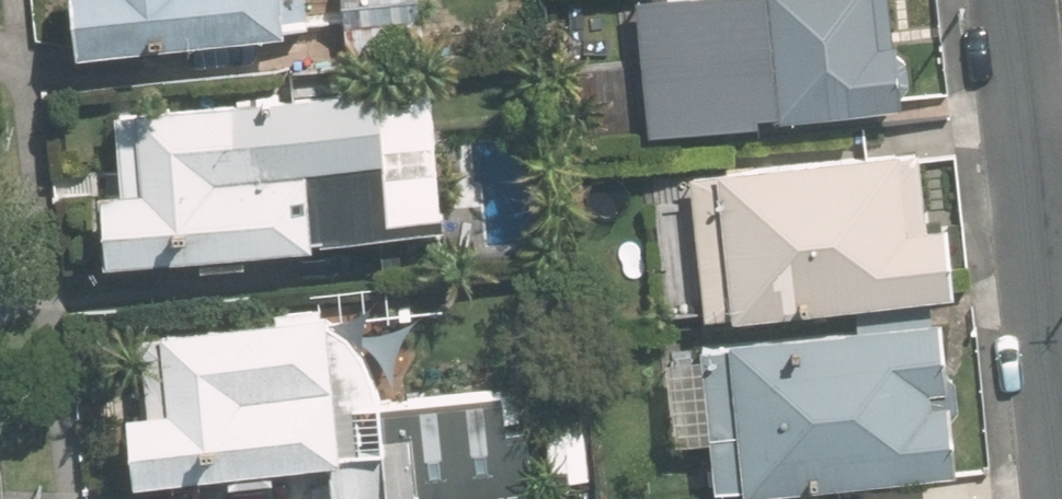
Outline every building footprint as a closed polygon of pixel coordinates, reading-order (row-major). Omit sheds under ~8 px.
[(95,39),(314,23),(312,0),(92,0),(95,39)] [(346,14),(433,8),(432,0),(345,0),(346,14)] [(630,3),(638,93),(669,90),(675,152),(744,146),(742,126),(897,113),(895,100),(907,88),(905,60),(891,48),(886,0),(665,0),(630,3)] [(445,72),(129,96),(135,175),(116,176),(122,247),(456,222),(445,72)] [(919,147),(691,168),(701,264),(644,269),(649,320),(956,290),(949,220),(926,223),(919,147)] [(149,467),(339,448),(344,498),(358,498),(527,482),(516,378),(395,391),(386,359),(368,331),(343,309),(342,298),(152,317),(160,398),(142,400),(149,467)] [(700,337),(714,485),(955,461),(941,314),(700,337)] [(549,421),(553,476),(588,474),(584,419),(549,421)]
